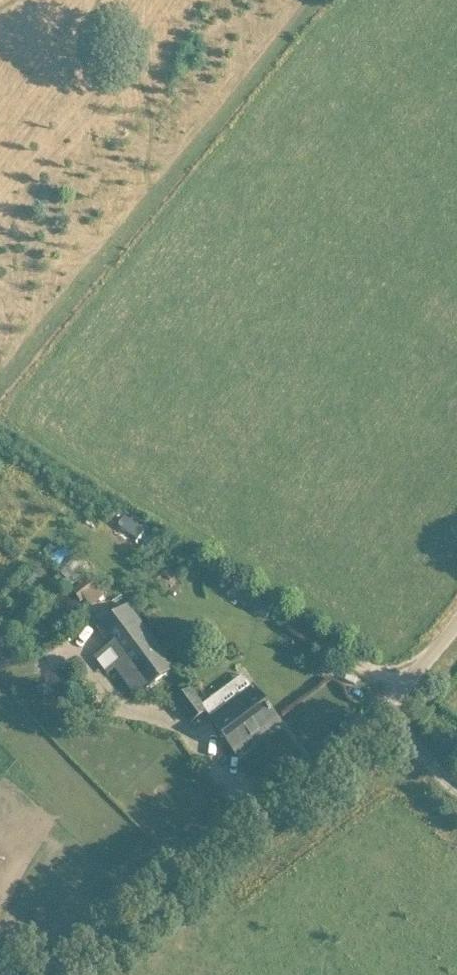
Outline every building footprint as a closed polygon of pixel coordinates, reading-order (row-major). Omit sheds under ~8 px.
[(138,541),(144,533),(124,519),(118,527),(138,541)] [(96,571),(73,590),(83,602),(86,599),(99,589),(106,584),(96,571)] [(113,647),(95,660),(107,676),(116,669),(125,663),(131,671),(127,674),(126,680),(134,691),(140,691),(144,688),(145,690),(174,669),(167,659),(128,606),(99,628),(112,645),(113,647)] [(211,718),(211,719),(238,756),(253,745),(250,741),(277,720),(256,692),(255,692),(243,676),(230,685),(243,702),(228,712),(225,708),(211,718)] [(191,691),(177,702),(192,723),(207,712),(191,691)]
